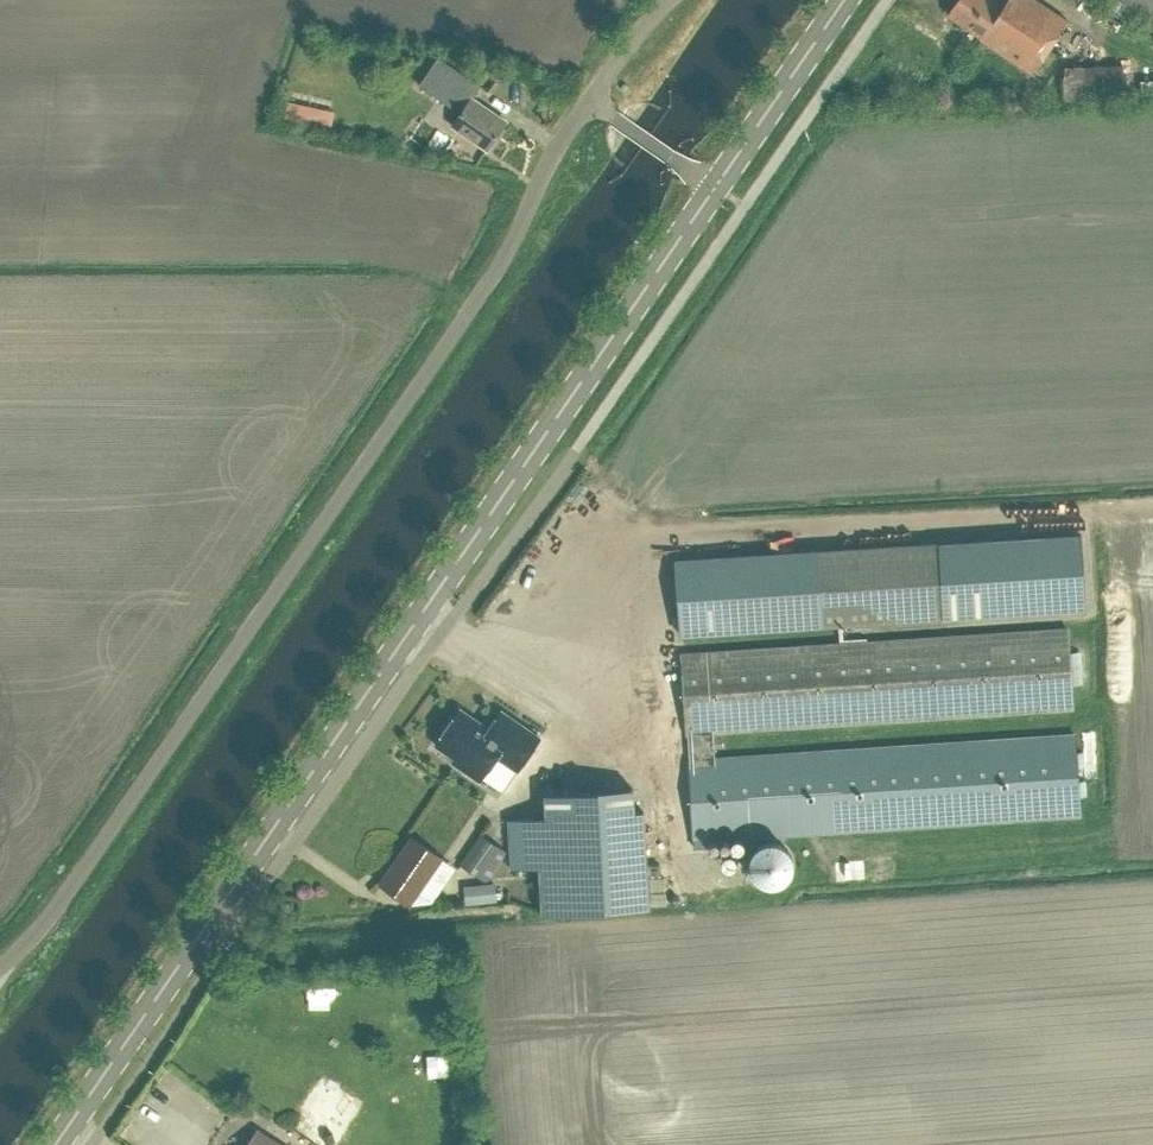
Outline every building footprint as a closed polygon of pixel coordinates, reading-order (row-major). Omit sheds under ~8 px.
[(1004,3),(999,0),(958,0),(948,15),(981,36),(980,39),(981,39),(1003,5),(1004,3)] [(981,39),(1032,73),(1067,19),(1038,0),(1007,0),(1004,3),(1003,5),(981,39)] [(1152,20),(1152,0),(1122,0),(1152,20)] [(472,97),(481,85),(439,56),(420,85),(461,113),(452,126),(487,150),(507,121),(472,97)] [(1063,97),(1125,95),(1124,66),(1062,68),(1063,97)] [(332,124),(334,107),(287,102),(285,119),(332,124)] [(943,617),(1085,608),(1081,535),(938,544),(676,561),(680,634),(943,617)] [(715,759),(713,733),(1073,709),(1068,628),(681,654),(687,734),(688,734),(690,761),(688,761),(694,840),(1080,815),(1075,736),(715,759)] [(458,759),(486,777),(502,752),(524,767),(546,733),(506,707),(494,726),(465,706),(441,742),(461,755),(458,759)] [(543,915),(649,909),(644,811),(635,812),(633,789),(546,794),(547,817),(509,819),(512,869),(540,868),(543,915)] [(485,881),(506,851),(480,833),(459,862),(485,881)] [(410,906),(443,858),(412,836),(380,883),(410,906)] [(466,903),(496,900),(494,881),(464,884),(466,903)] [(258,1128),(247,1144),(283,1144),(258,1128)]
